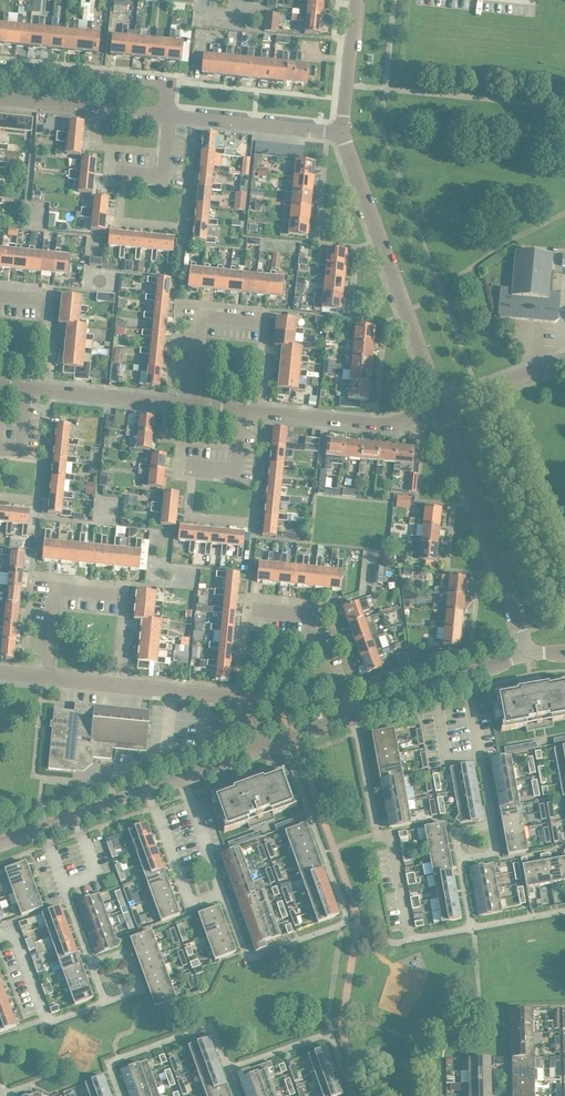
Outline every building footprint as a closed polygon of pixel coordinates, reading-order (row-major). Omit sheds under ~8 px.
[(126,13),(127,0),(124,0),(114,0),(113,12),(126,13)] [(320,0),(307,0),(306,11),(303,10),(303,9),(300,9),(300,10),(292,9),(292,14),(322,17),(322,9),(323,10),(324,1),(320,0)] [(175,2),(174,10),(186,12),(187,3),(175,2)] [(28,46),(30,27),(21,26),(23,9),(18,9),(18,14),(17,14),(16,25),(14,44),(28,46)] [(14,44),(16,25),(17,14),(4,13),(3,24),(0,24),(0,43),(14,44)] [(264,13),(262,31),(277,32),(278,14),(264,13)] [(322,17),(292,14),(291,14),(291,19),(299,19),(298,21),(302,21),(302,20),(305,20),(304,32),(321,34),(322,24),(321,24),(322,17)] [(49,48),(51,29),(43,28),(44,17),(39,16),(38,28),(30,27),(28,46),(49,48)] [(56,30),(57,18),(52,18),(51,29),(49,48),(62,49),(64,30),(56,30)] [(64,30),(62,49),(84,51),(86,33),(78,32),(79,20),(74,19),(73,31),(64,30)] [(146,58),(148,39),(139,38),(141,20),(136,19),(134,38),(132,57),(146,58)] [(87,21),(86,33),(84,51),(98,53),(99,34),(91,33),(92,21),(87,21)] [(132,57),(134,38),(126,37),(127,25),(122,25),(121,36),(113,35),(111,54),(132,57)] [(156,40),(148,39),(146,58),(167,60),(169,41),(161,40),(162,29),(157,28),(156,40)] [(169,41),(167,60),(181,61),(183,43),(174,42),(175,30),(170,30),(169,41)] [(224,76),(226,57),(217,56),(218,45),(214,45),(212,56),(204,55),(202,74),(224,76)] [(227,46),(226,57),(224,76),(237,77),(239,58),(230,58),(232,46),(227,46)] [(258,79),(260,61),(252,60),(253,48),(248,48),(247,59),(239,58),(237,77),(258,79)] [(272,81),(273,62),(265,61),(266,50),(261,49),(260,61),(258,79),(272,81)] [(293,83),(295,64),(287,63),(288,52),(283,52),(282,63),(273,62),(272,81),(293,83)] [(296,53),(295,64),(293,83),(307,84),(307,76),(314,77),(315,66),(308,66),(308,65),(300,65),(301,53),(296,53)] [(11,129),(12,115),(5,114),(4,129),(11,129)] [(12,115),(11,129),(18,130),(19,116),(12,115)] [(25,131),(26,117),(19,116),(18,130),(25,131)] [(56,136),(81,139),(83,123),(69,121),(68,133),(56,132),(56,136)] [(44,125),(36,124),(35,133),(43,133),(44,125)] [(214,154),(222,155),(224,155),(225,149),(215,148),(216,135),(203,133),(202,152),(214,153),(214,154)] [(80,155),(81,139),(56,136),(56,138),(50,137),(49,141),(55,142),(56,141),(67,142),(66,154),(80,155)] [(261,155),(262,142),(255,141),(254,154),(261,155)] [(262,142),(261,155),(268,156),(269,143),(262,142)] [(269,143),(268,156),(275,156),(276,144),(269,143)] [(276,144),(275,156),(281,157),(283,144),(276,144)] [(289,145),(288,158),(295,158),(296,146),(289,145)] [(296,146),(295,158),(302,159),(304,146),(296,146)] [(212,171),(212,172),(234,174),(234,168),(220,166),(222,155),(214,154),(214,153),(202,152),(200,169),(212,171)] [(68,175),(93,177),(95,161),(81,159),(80,171),(69,170),(68,175)] [(294,176),(313,178),(315,163),(295,161),(294,172),(286,171),(286,176),(293,177),(294,176)] [(211,188),(211,189),(221,190),(221,185),(211,184),(212,172),(212,171),(200,169),(198,187),(211,188)] [(92,194),(92,192),(93,177),(68,175),(68,179),(79,180),(78,192),(92,194)] [(292,190),(312,192),(313,178),(294,176),(293,177),(292,187),(285,186),(284,191),(292,191),(292,190)] [(209,206),(209,207),(219,208),(219,202),(209,201),(211,189),(211,188),(198,187),(196,205),(209,206)] [(291,204),(310,207),(312,192),(292,190),(292,191),(291,201),(283,200),(283,205),(290,206),(291,204)] [(40,199),(41,192),(34,191),(33,198),(40,199)] [(81,213),(106,215),(108,199),(94,197),(93,210),(81,209),(81,213)] [(289,219),(309,221),(310,207),(291,204),(290,206),(289,216),(282,215),(281,220),(289,221),(289,219)] [(207,224),(207,225),(217,226),(217,220),(208,219),(209,207),(209,206),(196,205),(194,223),(207,224)] [(105,231),(105,230),(106,215),(81,213),(80,217),(92,218),(91,230),(105,231)] [(288,234),(307,236),(309,221),(289,219),(289,221),(288,230),(280,229),(280,234),(288,235),(288,234)] [(204,243),(215,244),(216,238),(206,237),(207,225),(207,224),(194,223),(193,240),(205,242),(204,243)] [(126,234),(110,232),(109,232),(108,246),(120,247),(119,258),(123,259),(125,248),(124,247),(126,234)] [(124,247),(125,248),(136,249),(135,260),(139,260),(140,249),(141,235),(126,234),(124,247)] [(140,249),(152,250),(151,262),(155,262),(156,251),(157,237),(141,235),(140,249)] [(156,251),(168,252),(167,263),(171,264),(174,239),(157,237),(156,251)] [(2,249),(0,266),(0,268),(13,269),(15,251),(7,250),(8,241),(3,240),(2,249)] [(41,253),(40,272),(53,273),(55,255),(46,254),(48,240),(43,240),(42,247),(41,253)] [(55,249),(55,255),(53,273),(67,275),(68,256),(60,255),(61,241),(57,240),(56,249),(55,249)] [(15,251),(13,269),(26,271),(28,252),(20,251),(21,245),(16,245),(15,251)] [(28,252),(26,271),(40,272),(41,253),(33,253),(34,246),(29,246),(28,252)] [(326,264),(345,266),(347,251),(327,249),(326,260),(318,259),(318,265),(326,265),(326,264)] [(557,320),(560,293),(548,292),(552,254),(515,250),(512,288),(500,287),(498,314),(500,317),(554,322),(557,320)] [(278,268),(280,253),(273,253),(271,267),(278,268)] [(89,265),(101,266),(102,259),(90,257),(89,265)] [(230,273),(228,291),(241,293),(243,274),(235,273),(236,267),(234,267),(235,258),(231,258),(230,273)] [(187,287),(201,289),(203,270),(195,269),(195,263),(191,263),(190,269),(189,269),(187,287)] [(203,270),(201,289),(214,290),(216,271),(208,271),(209,264),(204,264),(203,270)] [(319,279),(324,280),(324,279),(344,281),(345,266),(326,264),(326,265),(325,275),(319,274),(319,279)] [(217,265),(216,271),(214,290),(228,291),(230,273),(221,272),(222,266),(217,265)] [(244,268),(243,274),(241,293),(254,294),(256,275),(248,275),(249,269),(244,268)] [(256,275),(254,294),(268,295),(270,277),(261,276),(262,270),(257,270),(256,275)] [(270,271),(270,277),(268,295),(281,297),(283,278),(275,277),(275,271),(270,271)] [(155,297),(168,298),(169,280),(157,279),(157,278),(147,277),(147,282),(157,283),(155,295),(155,297)] [(342,295),(344,281),(324,279),(324,280),(323,289),(315,288),(315,293),(323,294),(323,293),(342,295)] [(114,294),(96,292),(95,301),(113,303),(114,294)] [(323,293),(323,294),(322,304),(314,303),(313,308),(322,309),(322,308),(341,310),(342,295),(323,293)] [(153,314),(166,315),(168,298),(155,297),(155,295),(146,295),(145,300),(155,301),(154,313),(153,314)] [(61,310),(79,312),(88,312),(88,307),(80,306),(81,298),(62,296),(61,310)] [(117,308),(127,308),(127,301),(118,300),(117,308)] [(59,324),(67,325),(86,327),(87,321),(78,320),(79,312),(61,310),(59,324)] [(152,332),(164,333),(166,315),(153,314),(154,313),(144,312),(143,318),(153,319),(152,331),(152,332)] [(276,331),(295,333),(299,334),(300,328),(295,328),(296,320),(300,320),(300,313),(284,312),(283,318),(277,318),(276,331)] [(115,319),(115,327),(126,328),(127,321),(115,319)] [(85,334),(86,327),(67,325),(66,338),(85,340),(95,341),(95,337),(90,337),(90,334),(85,334)] [(354,340),(373,342),(374,327),(355,325),(354,337),(346,336),(346,341),(354,342),(354,340)] [(162,351),(164,333),(152,332),(152,331),(142,330),(141,336),(151,337),(150,349),(162,351)] [(274,345),(282,346),(301,348),(309,349),(310,344),(294,342),(295,333),(276,331),(274,345)] [(85,340),(66,338),(65,352),(83,354),(97,355),(98,349),(84,348),(85,340)] [(352,355),(371,357),(373,342),(354,340),(354,342),(353,351),(345,350),(344,355),(352,356),(352,355)] [(281,360),(299,362),(308,363),(309,357),(300,356),(301,348),(282,346),(281,360)] [(150,349),(141,348),(141,353),(149,354),(148,366),(148,367),(161,368),(162,351),(150,349)] [(83,354),(65,352),(62,373),(71,374),(71,378),(85,380),(87,362),(83,362),(83,354)] [(350,369),(370,371),(371,357),(352,355),(352,356),(351,366),(343,365),(343,369),(350,370),(350,369)] [(279,374),(306,377),(314,378),(314,372),(299,370),(299,362),(281,360),(279,374)] [(119,363),(111,362),(109,381),(117,382),(119,363)] [(148,367),(148,366),(138,365),(138,371),(148,372),(146,385),(159,387),(161,368),(148,367)] [(369,386),(370,371),(350,369),(350,370),(349,380),(342,380),(341,385),(349,385),(349,384),(369,386)] [(306,377),(279,374),(277,395),(289,397),(289,399),(304,400),(306,377)] [(349,384),(349,385),(348,395),(340,394),(339,406),(359,407),(359,400),(367,401),(369,386),(349,384)] [(106,415),(104,429),(114,430),(116,416),(106,415)] [(126,431),(152,433),(153,417),(140,416),(139,428),(127,427),(126,431)] [(68,443),(68,445),(80,446),(80,440),(69,439),(70,425),(57,424),(55,442),(68,443)] [(284,449),(302,451),(303,445),(285,443),(286,429),(273,428),(272,446),(284,447),(284,449)] [(152,433),(126,431),(126,436),(138,437),(137,448),(150,450),(152,433)] [(342,464),(345,442),(333,440),(333,438),(328,437),(326,456),(325,469),(331,470),(331,463),(342,464)] [(345,439),(345,442),(342,464),(342,471),(348,472),(349,458),(360,459),(362,443),(350,442),(350,439),(345,439)] [(362,443),(360,459),(377,461),(379,445),(367,444),(367,441),(362,441),(362,443)] [(66,461),(66,462),(76,463),(76,457),(67,457),(68,445),(68,443),(55,442),(53,460),(66,461)] [(379,442),(379,445),(377,461),(376,475),(382,475),(383,462),(394,463),(396,447),(384,446),(385,443),(379,442)] [(396,444),(396,447),(394,463),(393,476),(399,477),(400,470),(411,471),(413,449),(401,447),(402,445),(396,444)] [(284,447),(272,446),(270,464),(282,465),(282,466),(293,467),(293,461),(283,460),(284,449),(284,447)] [(138,469),(164,471),(165,455),(152,454),(150,466),(139,465),(138,469)] [(53,460),(52,477),(64,479),(64,480),(74,481),(74,475),(65,474),(66,462),(66,461),(53,460)] [(281,483),(280,484),(291,485),(291,479),(281,478),(282,466),(282,465),(270,464),(268,482),(281,483)] [(87,470),(90,473),(95,474),(96,466),(88,465),(87,470)] [(162,487),(164,471),(138,469),(138,474),(143,474),(142,485),(162,487)] [(100,473),(99,485),(106,485),(107,473),(100,473)] [(414,491),(415,474),(408,473),(406,491),(414,491)] [(63,497),(62,498),(72,499),(72,498),(77,499),(77,493),(63,492),(64,480),(64,479),(52,477),(50,495),(63,497)] [(319,477),(318,493),(324,493),(326,478),(319,477)] [(93,494),(94,483),(86,482),(85,493),(93,494)] [(279,501),(279,502),(289,503),(290,497),(279,496),(280,484),(281,483),(268,482),(266,499),(279,501)] [(342,495),(355,496),(356,489),(343,487),(342,495)] [(151,503),(151,507),(176,509),(177,493),(164,492),(163,504),(151,503)] [(61,510),(62,498),(63,497),(50,495),(48,513),(60,514),(60,515),(70,516),(71,510),(61,510)] [(124,497),(123,505),(136,506),(137,496),(124,495),(124,497)] [(277,518),(277,520),(294,521),(295,515),(278,514),(279,502),(279,501),(266,499),(265,517),(277,518)] [(161,525),(174,526),(176,509),(151,507),(150,512),(162,513),(161,525)] [(7,522),(6,534),(11,534),(12,523),(13,509),(0,508),(0,521),(7,522)] [(409,519),(408,524),(423,526),(439,527),(441,528),(442,522),(439,522),(440,510),(425,508),(423,520),(409,519)] [(13,509),(12,523),(23,524),(22,536),(27,536),(29,511),(13,509)] [(275,537),(285,539),(286,532),(276,531),(277,520),(277,518),(265,517),(263,535),(275,536),(275,537)] [(109,522),(108,531),(117,531),(118,523),(109,522)] [(407,536),(407,541),(421,543),(437,545),(439,545),(440,540),(437,539),(439,527),(423,526),(422,537),(407,536)] [(196,528),(181,527),(180,527),(178,540),(190,541),(188,562),(192,562),(193,553),(194,553),(195,542),(196,528)] [(196,528),(195,542),(206,543),(205,554),(210,555),(211,543),(212,530),(196,528)] [(56,561),(58,543),(50,542),(51,530),(45,530),(44,540),(39,540),(37,557),(43,557),(42,560),(56,561)] [(212,530),(211,543),(222,544),(221,556),(226,556),(227,545),(228,531),(212,530)] [(228,531),(227,545),(238,546),(237,557),(242,558),(244,533),(228,531)] [(58,543),(56,561),(77,563),(79,545),(71,544),(72,532),(67,532),(66,543),(58,543)] [(79,545),(77,563),(90,565),(92,546),(84,545),(85,534),(80,533),(79,545)] [(92,546),(90,565),(112,567),(114,548),(106,547),(107,536),(102,535),(101,547),(92,546)] [(112,567),(126,568),(128,550),(124,549),(125,538),(115,537),(114,548),(112,567)] [(128,550),(126,568),(145,570),(148,541),(142,540),(142,539),(136,539),(135,550),(128,550)] [(405,553),(405,558),(419,560),(425,561),(424,567),(434,568),(435,562),(438,562),(438,557),(435,556),(437,545),(421,543),(420,554),(405,553)] [(327,589),(329,570),(321,569),(322,557),(323,546),(318,546),(316,568),(314,587),(327,589)] [(10,569),(22,570),(24,552),(12,551),(12,550),(2,549),(1,555),(11,556),(10,568),(10,569)] [(257,582),(279,584),(292,585),(294,566),(286,565),(287,554),(282,553),(281,562),(281,565),(273,564),(273,561),(274,552),(269,552),(268,564),(259,563),(257,582)] [(281,562),(282,553),(274,552),(273,561),(281,562)] [(303,567),(294,566),(292,585),(314,587),(316,568),(308,568),(309,556),(304,555),(303,567)] [(337,571),(329,570),(327,589),(340,590),(344,559),(338,559),(337,571)] [(8,585),(8,587),(20,588),(22,570),(10,569),(10,568),(0,567),(0,573),(9,574),(8,585)] [(412,568),(404,567),(403,575),(411,575),(412,568)] [(374,568),(373,584),(382,585),(383,569),(374,568)] [(226,577),(225,589),(224,591),(237,592),(239,574),(227,573),(227,572),(217,571),(217,576),(226,577)] [(434,587),(434,593),(443,594),(448,595),(464,596),(466,597),(467,591),(464,591),(465,578),(450,576),(450,577),(442,576),(441,588),(434,587)] [(19,606),(20,588),(8,587),(8,585),(0,585),(0,591),(7,591),(6,603),(6,605),(19,606)] [(135,604),(153,607),(166,608),(167,602),(154,601),(154,596),(158,596),(158,599),(165,599),(166,598),(171,599),(171,592),(177,592),(177,590),(138,586),(138,591),(136,591),(135,604)] [(224,591),(225,589),(215,588),(214,594),(224,595),(223,607),(222,608),(235,610),(237,592),(224,591)] [(401,590),(403,607),(409,607),(410,601),(416,601),(417,591),(401,590)] [(432,604),(432,611),(446,612),(462,613),(465,613),(465,608),(462,608),(464,596),(448,595),(447,606),(432,604)] [(348,624),(363,619),(361,613),(369,610),(367,605),(373,603),(371,598),(340,609),(342,614),(344,613),(348,624)] [(19,606),(6,605),(6,603),(0,603),(0,620),(4,621),(4,622),(17,623),(19,606)] [(142,619),(160,622),(162,622),(162,616),(153,615),(153,607),(135,604),(133,619),(142,619)] [(222,608),(223,607),(213,606),(212,612),(222,613),(221,625),(221,626),(233,627),(235,610),(222,608)] [(354,641),(369,635),(377,632),(373,621),(384,618),(382,612),(363,619),(348,624),(346,625),(347,630),(350,629),(354,641)] [(431,620),(430,627),(445,628),(460,630),(463,630),(464,625),(461,625),(462,613),(446,612),(445,622),(431,620)] [(160,622),(142,619),(140,633),(159,635),(164,635),(164,634),(169,635),(170,630),(159,629),(160,622)] [(17,623),(4,622),(4,621),(0,620),(0,626),(4,627),(3,638),(2,640),(15,641),(17,623)] [(231,645),(233,627),(221,626),(221,625),(211,624),(210,629),(220,631),(219,643),(219,644),(231,645)] [(428,639),(427,656),(435,656),(435,649),(443,650),(443,646),(450,647),(451,650),(455,649),(455,647),(458,647),(460,630),(445,628),(443,641),(428,639)] [(382,630),(377,632),(369,635),(354,641),(352,642),(353,646),(356,645),(360,657),(382,649),(388,646),(382,630)] [(139,647),(158,649),(167,650),(168,644),(158,643),(159,635),(140,633),(139,647)] [(3,638),(0,638),(0,644),(2,645),(1,658),(13,659),(15,641),(2,640),(3,638)] [(217,662),(229,663),(231,645),(219,644),(219,643),(209,642),(208,647),(218,648),(217,660),(217,662)] [(388,646),(382,649),(360,657),(368,680),(383,675),(377,657),(390,652),(388,646)] [(137,668),(148,669),(149,662),(161,663),(161,657),(157,657),(158,649),(139,647),(137,668)] [(217,662),(217,660),(207,659),(207,662),(207,665),(216,666),(215,679),(227,681),(229,663),(217,662)] [(408,661),(400,664),(403,673),(411,670),(408,661)] [(552,722),(564,719),(564,680),(494,693),(494,694),(496,694),(503,730),(500,730),(501,731),(525,727),(526,731),(553,727),(552,722)] [(150,712),(142,711),(74,703),(73,711),(54,709),(53,712),(51,712),(51,718),(53,718),(51,735),(49,735),(48,740),(50,740),(49,751),(47,750),(47,756),(49,756),(48,768),(75,771),(76,768),(82,768),(88,763),(89,757),(111,759),(112,749),(146,752),(150,712)] [(396,741),(394,731),(395,731),(395,729),(393,729),(393,728),(374,732),(376,744),(396,741)] [(396,741),(376,744),(378,756),(398,752),(399,752),(401,752),(400,748),(397,748),(396,741)] [(504,748),(505,753),(537,747),(536,742),(504,748)] [(556,760),(564,758),(564,745),(554,748),(556,760)] [(398,752),(378,756),(380,768),(400,764),(398,755),(400,755),(399,752),(398,752)] [(493,772),(512,768),(510,756),(490,760),(493,772)] [(556,760),(558,772),(564,771),(564,758),(556,760)] [(452,779),(475,775),(473,763),(450,767),(452,779)] [(400,764),(380,768),(382,780),(404,776),(403,773),(402,774),(400,764)] [(495,784),(514,780),(512,768),(493,772),(495,784)] [(283,769),(211,796),(211,797),(213,796),(225,830),(223,831),(224,832),(247,823),(249,828),(274,819),(273,814),(296,806),(296,805),(294,805),(282,771),(284,770),(283,769)] [(454,791),(478,787),(475,775),(452,779),(454,791)] [(385,791),(404,788),(402,779),(404,778),(404,776),(382,780),(385,791)] [(497,795),(516,792),(514,780),(495,784),(497,795)] [(456,803),(480,799),(478,787),(454,791),(456,803)] [(406,800),(408,799),(408,797),(406,797),(404,788),(385,791),(387,803),(406,800)] [(499,807),(519,804),(516,792),(497,795),(499,807)] [(411,799),(408,799),(406,800),(387,803),(389,815),(409,811),(407,803),(411,802),(411,799)] [(483,819),(480,799),(456,803),(458,814),(455,819),(460,823),(483,819)] [(501,819),(521,815),(519,804),(499,807),(501,819)] [(409,811),(389,815),(391,828),(411,824),(411,823),(412,823),(412,821),(410,821),(409,811)] [(521,815),(501,819),(503,831),(523,827),(521,815)] [(275,825),(276,830),(302,821),(300,816),(275,825)] [(128,830),(132,842),(151,835),(147,823),(128,830)] [(426,839),(446,836),(443,823),(424,827),(426,839)] [(289,843),(308,836),(303,824),(285,831),(289,843)] [(523,827),(503,831),(506,843),(525,839),(523,827)] [(260,836),(258,831),(228,842),(230,847),(260,836)] [(151,835),(132,842),(136,853),(155,846),(151,835)] [(100,847),(96,836),(87,840),(91,850),(100,847)] [(293,854),(312,847),(308,836),(289,843),(293,854)] [(446,836),(426,839),(428,851),(448,847),(446,836)] [(525,839),(506,843),(508,855),(527,851),(525,839)] [(109,850),(114,848),(111,840),(106,842),(109,850)] [(155,846),(136,853),(140,864),(159,857),(155,846)] [(225,866),(243,859),(239,847),(221,854),(225,866)] [(297,865),(316,859),(312,847),(293,854),(297,865)] [(448,847),(428,851),(431,863),(450,859),(448,847)] [(114,848),(109,850),(112,858),(117,856),(114,848)] [(159,857),(140,864),(144,875),(163,869),(159,857)] [(72,867),(79,865),(77,858),(70,860),(72,867)] [(229,877),(248,871),(243,859),(225,866),(229,877)] [(320,870),(316,859),(297,865),(301,877),(320,870)] [(450,859),(431,863),(433,875),(452,871),(450,859)] [(547,863),(550,883),(562,881),(558,861),(547,863)] [(9,881),(27,874),(23,862),(4,869),(9,881)] [(117,873),(122,871),(120,863),(114,865),(117,873)] [(472,880),(495,875),(493,863),(469,867),(472,880)] [(535,866),(538,885),(550,883),(547,863),(535,866)] [(538,885),(535,866),(522,868),(526,887),(538,885)] [(163,869),(144,875),(148,887),(167,880),(163,869)] [(320,870),(301,877),(305,888),(324,881),(320,870)] [(122,871),(117,873),(120,881),(125,879),(122,871)] [(233,889),(252,882),(250,878),(248,871),(229,877),(233,889)] [(452,871),(433,875),(435,886),(454,883),(452,871)] [(27,874),(9,881),(13,892),(31,885),(27,874)] [(495,875),(472,880),(474,891),(497,887),(495,875)] [(167,880),(148,887),(153,898),(171,891),(167,880)] [(324,881),(305,888),(309,899),(328,892),(324,881)] [(256,893),(252,882),(233,889),(237,900),(256,893)] [(437,898),(456,895),(454,883),(435,886),(437,898)] [(31,885),(13,892),(17,903),(35,897),(31,885)] [(279,894),(276,886),(271,888),(274,896),(279,894)] [(497,887),(474,891),(476,903),(499,899),(497,887)] [(117,899),(122,898),(119,890),(114,892),(117,899)] [(241,911),(268,902),(264,890),(256,893),(237,900),(241,911)] [(171,891),(153,898),(157,909),(175,902),(171,891)] [(328,892),(309,899),(313,910),(332,904),(328,892)] [(81,913),(103,904),(99,893),(77,901),(81,913)] [(456,895),(437,898),(439,910),(459,906),(456,895)] [(35,897),(17,903),(21,915),(40,908),(35,897)] [(125,905),(122,898),(117,899),(120,907),(125,905)] [(499,899),(476,903),(478,915),(502,911),(499,899)] [(279,910),(285,909),(282,901),(276,903),(279,910)] [(175,902),(157,909),(161,921),(180,914),(175,902)] [(245,923),(272,913),(268,902),(241,911),(245,923)] [(85,924),(107,916),(103,904),(81,913),(85,924)] [(332,904),(313,910),(318,922),(336,915),(332,904)] [(459,906),(439,910),(441,922),(461,919),(459,906)] [(46,925),(64,918),(60,907),(41,914),(46,925)] [(198,913),(202,925),(221,918),(216,907),(198,913)] [(285,909),(279,910),(282,918),(287,916),(285,909)] [(125,922),(131,920),(128,912),(122,914),(125,922)] [(249,934),(276,924),(272,913),(245,923),(249,934)] [(120,924),(125,922),(122,914),(117,916),(120,924)] [(89,935),(111,927),(107,916),(85,924),(89,935)] [(31,930),(26,918),(18,922),(23,933),(31,930)] [(50,936),(68,930),(64,918),(46,925),(50,936)] [(206,936),(225,930),(221,918),(202,925),(206,936)] [(128,930),(133,928),(131,920),(125,922),(128,930)] [(179,933),(185,932),(182,924),(177,926),(179,933)] [(280,936),(276,924),(249,934),(256,952),(288,940),(286,934),(280,936)] [(288,933),(293,932),(290,924),(285,926),(288,933)] [(111,927),(89,935),(96,954),(118,946),(121,941),(115,938),(111,927)] [(54,948),(72,941),(68,930),(50,936),(54,948)] [(137,949),(155,942),(151,930),(132,937),(137,949)] [(225,930),(206,936),(210,948),(229,941),(225,930)] [(185,932),(179,933),(182,941),(187,939),(185,932)] [(27,945),(35,942),(33,937),(25,940),(27,945)] [(72,941),(54,948),(58,959),(77,952),(72,941)] [(229,941),(210,948),(215,959),(233,953),(229,941)] [(35,942),(27,945),(29,950),(37,947),(35,942)] [(141,960),(159,953),(155,942),(137,949),(141,960)] [(38,956),(48,954),(46,946),(36,948),(38,956)] [(193,954),(190,946),(185,948),(188,956),(193,954)] [(77,952),(58,959),(62,970),(81,964),(77,952)] [(145,971),(163,965),(159,953),(141,960),(145,971)] [(192,968),(200,965),(197,959),(190,962),(192,968)] [(35,968),(43,965),(41,960),(33,962),(35,968)] [(81,964),(62,970),(66,982),(85,975),(81,964)] [(43,965),(35,968),(37,973),(45,970),(43,965)] [(149,983),(167,976),(163,965),(145,971),(149,983)] [(201,966),(193,969),(195,974),(203,971),(201,966)] [(85,975),(66,982),(70,993),(89,986),(85,975)] [(171,987),(167,976),(149,983),(153,994),(171,987)] [(43,990),(51,987),(49,982),(41,985),(43,990)] [(89,986),(70,993),(74,1005),(93,998),(89,986)] [(51,987),(43,990),(45,995),(53,992),(51,987)] [(171,987),(153,994),(157,1006),(176,999),(171,987)] [(12,1014),(8,1003),(0,1006),(0,1018),(12,1014)] [(57,1005),(49,1008),(51,1013),(59,1010),(57,1005)] [(513,1021),(533,1020),(532,1008),(513,1008),(513,1021)] [(12,1014),(0,1018),(0,1032),(16,1026),(12,1014)] [(513,1033),(533,1032),(533,1020),(513,1021),(513,1033)] [(514,1045),(533,1044),(533,1032),(513,1033),(514,1045)] [(192,1057),(211,1051),(207,1039),(188,1046),(192,1057)] [(514,1057),(533,1057),(533,1044),(514,1045),(514,1057)] [(312,1066),(330,1059),(326,1048),(308,1054),(312,1066)] [(196,1069),(215,1062),(211,1051),(192,1057),(196,1069)] [(161,1063),(167,1062),(164,1054),(158,1055),(161,1063)] [(468,1071),(487,1070),(487,1057),(468,1058),(468,1071)] [(514,1069),(534,1068),(533,1057),(514,1057),(514,1069)] [(330,1059),(312,1066),(316,1077),(335,1071),(330,1059)] [(120,1070),(124,1081),(151,1072),(146,1060),(120,1070)] [(237,1073),(240,1079),(244,1090),(270,1081),(266,1069),(272,1067),(270,1061),(237,1073)] [(200,1080),(219,1073),(215,1062),(196,1069),(200,1080)] [(283,1063),(278,1065),(281,1073),(286,1071),(283,1063)] [(514,1081),(534,1080),(534,1068),(514,1069),(514,1081)] [(164,1072),(167,1078),(172,1077),(169,1069),(164,1071),(164,1072)] [(468,1083),(488,1082),(487,1070),(468,1071),(468,1083)] [(335,1071),(316,1077),(320,1089),(339,1082),(335,1071)] [(151,1072),(124,1081),(128,1093),(155,1083),(151,1072)] [(167,1078),(164,1072),(158,1074),(160,1081),(167,1078)] [(204,1091),(223,1084),(219,1073),(200,1080),(204,1091)] [(89,1095),(108,1088),(103,1076),(85,1083),(89,1095)] [(172,1077),(167,1078),(170,1086),(175,1084),(172,1077)] [(287,1088),(292,1086),(289,1078),(284,1080),(287,1088)] [(514,1081),(515,1093),(534,1092),(534,1080),(514,1081)] [(244,1090),(246,1095),(264,1095),(275,1092),(270,1081),(244,1090)] [(323,1095),(336,1095),(337,1095),(343,1094),(339,1082),(320,1089),(323,1095)] [(468,1094),(488,1094),(488,1082),(468,1083),(468,1094)] [(128,1093),(129,1095),(155,1095),(159,1094),(155,1083),(128,1093)] [(227,1095),(223,1084),(204,1091),(206,1095),(226,1095),(227,1095)] [(292,1086),(287,1088),(289,1095),(295,1094),(292,1086)]
